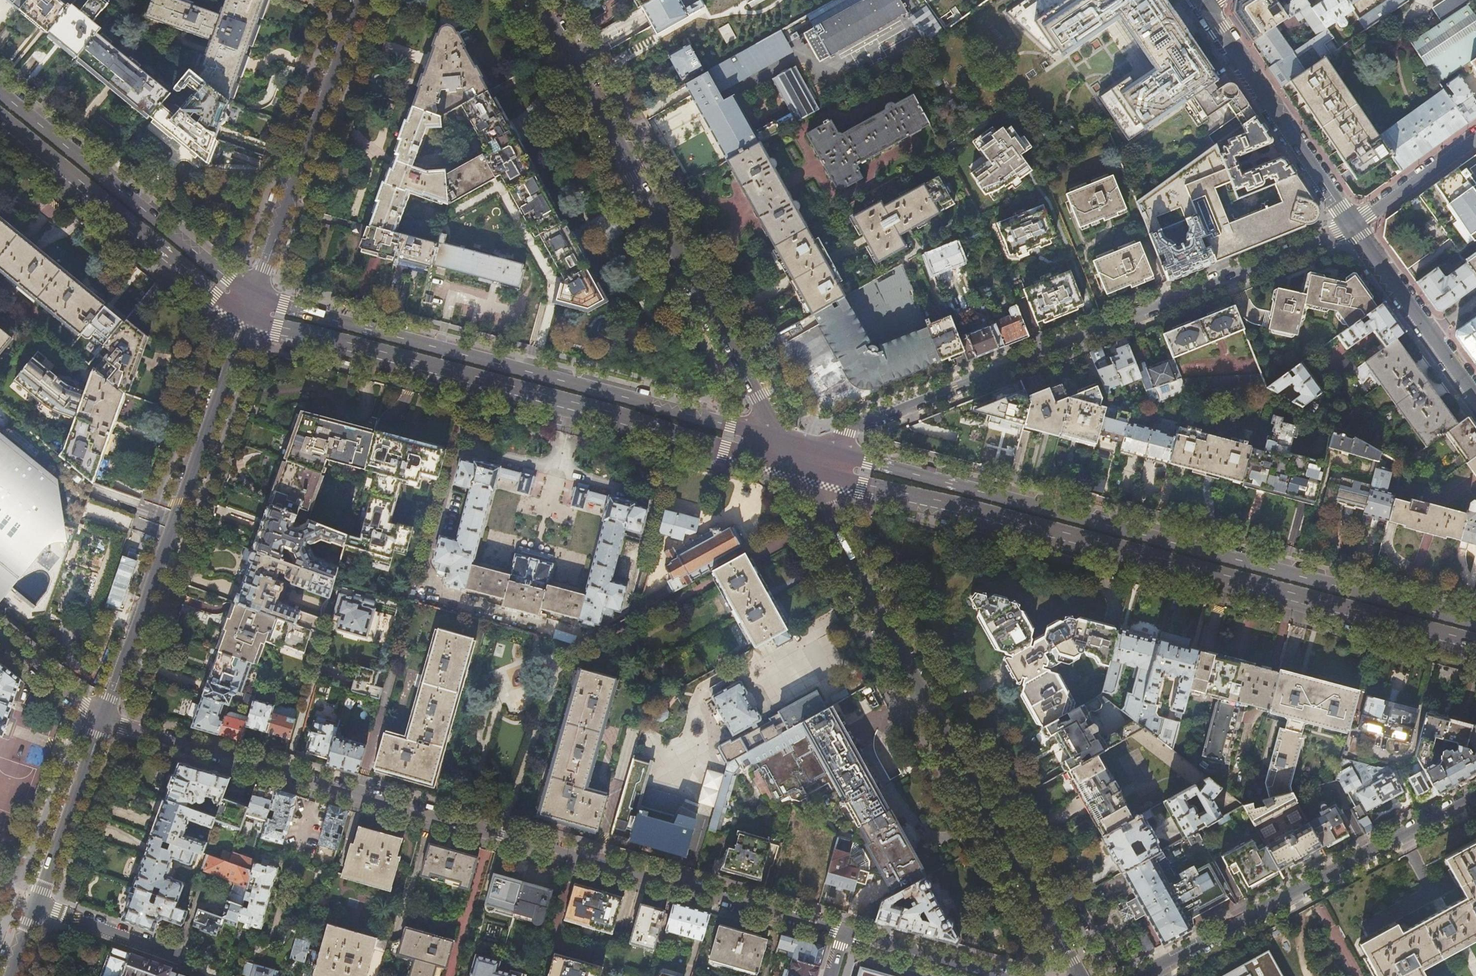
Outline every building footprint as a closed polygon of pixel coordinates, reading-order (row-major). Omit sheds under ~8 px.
[(28,0),(7,0),(17,8),(20,10),(28,0)] [(72,6),(69,4),(68,6),(65,4),(60,0),(28,0),(20,10),(29,17),(40,26),(49,34),(72,6)] [(102,29),(94,23),(109,5),(103,0),(91,0),(81,12),(73,5),(72,6),(49,34),(59,41),(63,45),(64,45),(79,58),(98,34),(102,29)] [(266,0),(226,0),(221,15),(180,0),(153,0),(147,17),(156,20),(157,18),(167,22),(166,24),(174,27),(175,24),(184,28),(183,30),(194,34),(195,32),(204,35),(204,38),(212,41),(203,66),(206,68),(198,77),(229,103),(235,86),(242,67),(250,42),(256,28),(261,13),(264,4),(266,0)] [(829,57),(907,13),(905,8),(907,7),(905,4),(903,5),(900,0),(866,0),(814,29),(804,35),(819,63),(829,58),(829,57)] [(935,15),(942,27),(985,0),(958,0),(935,15)] [(1005,13),(1052,55),(1057,52),(1059,55),(1060,55),(1062,58),(1065,56),(1070,52),(1119,19),(1120,21),(1151,66),(1153,69),(1133,83),(1129,77),(1098,98),(1128,142),(1186,103),(1213,84),(1218,80),(1189,38),(1187,39),(1183,32),(1186,30),(1180,21),(1174,13),(1171,15),(1167,8),(1168,7),(1163,0),(1023,0),(1005,13)] [(1241,28),(1261,15),(1261,16),(1278,5),(1274,0),(1235,0),(1234,1),(1231,14),(1241,28)] [(1278,5),(1288,19),(1309,6),(1305,0),(1292,0),(1282,6),(1278,0),(1274,0),(1278,5)] [(1325,29),(1336,21),(1340,27),(1341,28),(1342,28),(1344,27),(1345,27),(1346,26),(1346,25),(1347,24),(1347,23),(1346,21),(1343,17),(1353,10),(1350,6),(1346,0),(1323,0),(1311,8),(1325,29)] [(1366,29),(1408,1),(1407,0),(1388,0),(1359,19),(1366,29)] [(1432,8),(1441,21),(1467,4),(1473,0),(1445,0),(1432,8)] [(1467,4),(1441,21),(1411,42),(1439,82),(1460,68),(1464,73),(1470,69),(1466,64),(1470,61),(1475,70),(1475,17),(1467,4)] [(922,42),(940,29),(922,5),(904,18),(922,42)] [(1241,28),(1251,43),(1254,42),(1288,19),(1278,5),(1261,16),(1261,15),(1241,28)] [(1308,42),(1326,30),(1325,29),(1311,8),(1309,6),(1288,19),(1254,42),(1264,55),(1272,66),(1292,52),(1278,33),(1284,28),(1286,32),(1299,24),(1297,21),(1303,17),(1311,30),(1304,35),(1308,42)] [(1151,66),(1120,21),(1114,25),(1145,70),(1151,66)] [(470,101),(488,91),(474,67),(455,31),(453,29),(452,28),(451,27),(450,27),(450,26),(449,26),(448,26),(447,26),(446,26),(445,26),(444,27),(443,27),(443,28),(442,29),(441,29),(441,30),(436,44),(429,63),(425,74),(414,107),(436,115),(438,110),(437,105),(437,103),(439,104),(441,98),(439,97),(442,89),(450,89),(450,92),(456,92),(456,89),(463,89),(470,101)] [(1322,58),(1324,57),(1330,53),(1329,51),(1332,49),(1329,44),(1325,46),(1324,44),(1332,38),(1326,30),(1308,42),(1292,52),(1272,66),(1268,68),(1276,80),(1281,86),(1304,70),(1296,58),(1312,47),(1321,59),(1322,58)] [(787,43),(779,31),(705,72),(685,84),(689,91),(691,96),(695,102),(701,99),(703,103),(720,94),(720,93),(743,80),(741,78),(746,75),(748,78),(766,68),(764,65),(769,62),(771,65),(789,55),(784,45),(787,43)] [(171,94),(98,34),(79,58),(84,62),(98,74),(108,82),(115,87),(116,88),(142,110),(152,118),(162,105),(168,98),(171,94)] [(681,79),(702,67),(690,44),(669,55),(675,66),(681,79)] [(38,48),(31,56),(38,62),(45,54),(38,48)] [(1445,91),(1443,89),(1408,114),(1378,136),(1324,57),(1322,58),(1377,139),(1409,116),(1445,91)] [(1281,86),(1341,175),(1349,169),(1354,178),(1389,154),(1390,156),(1400,170),(1431,147),(1409,116),(1377,139),(1322,58),(1321,59),(1304,70),(1281,86)] [(781,131),(824,107),(822,103),(817,105),(796,67),(791,69),(777,77),(773,79),(791,113),(776,121),(781,131)] [(226,110),(229,103),(198,77),(190,71),(175,89),(179,92),(181,91),(186,85),(190,89),(192,88),(194,90),(193,91),(194,93),(186,102),(180,108),(182,110),(216,138),(220,129),(222,123),(225,121),(227,115),(226,110)] [(1442,87),(1443,89),(1445,91),(1467,121),(1468,123),(1475,118),(1475,99),(1459,75),(1442,87)] [(937,76),(931,79),(937,88),(942,84),(937,76)] [(1213,84),(1186,103),(1200,123),(1227,104),(1242,126),(1255,116),(1236,88),(1235,87),(1234,86),(1234,85),(1233,85),(1232,84),(1231,84),(1230,84),(1229,84),(1228,84),(1227,84),(1226,85),(1225,85),(1217,90),(1213,84)] [(512,135),(488,91),(470,101),(462,105),(475,129),(474,129),(476,131),(489,153),(484,156),(483,154),(446,175),(448,200),(451,205),(453,204),(497,179),(496,178),(501,176),(521,212),(521,213),(522,215),(523,215),(528,225),(536,238),(540,235),(545,244),(545,245),(546,248),(547,248),(565,281),(565,284),(562,284),(557,301),(588,309),(604,300),(577,251),(571,241),(516,142),(512,135)] [(1431,147),(1467,121),(1445,91),(1409,116),(1431,147)] [(701,99),(695,102),(702,113),(701,113),(714,137),(727,161),(760,142),(734,95),(724,101),(720,94),(703,103),(701,99)] [(929,124),(913,96),(895,106),(894,104),(893,104),(892,104),(891,103),(890,103),(889,104),(888,104),(887,105),(886,106),(886,107),(885,107),(885,108),(885,109),(886,110),(886,111),(841,136),(841,135),(840,135),(840,134),(839,134),(838,134),(831,121),(830,122),(828,119),(823,122),(824,125),(807,134),(839,191),(862,178),(855,165),(929,124)] [(952,100),(947,103),(953,111),(958,108),(952,100)] [(213,146),(216,138),(182,110),(176,117),(162,105),(152,118),(161,126),(207,163),(213,146)] [(436,115),(414,107),(407,126),(390,175),(378,208),(371,226),(397,233),(411,193),(423,197),(423,196),(449,205),(448,200),(446,175),(446,170),(427,164),(419,153),(429,123),(442,127),(441,117),(436,115)] [(1273,143),(1255,116),(1242,126),(1245,133),(1227,140),(1229,146),(1222,148),(1223,152),(1219,154),(1234,192),(1245,188),(1247,193),(1262,186),(1263,186),(1263,185),(1264,184),(1264,183),(1264,182),(1263,181),(1269,178),(1270,180),(1273,179),(1275,184),(1295,176),(1283,157),(1241,174),(1234,158),(1273,143)] [(1432,149),(1468,123),(1467,121),(1431,147),(1400,170),(1401,171),(1432,149)] [(976,183),(985,195),(998,190),(1003,186),(1004,187),(1021,175),(1019,172),(1026,168),(1029,166),(1021,155),(1025,152),(1021,146),(1024,144),(1011,127),(1005,131),(1003,127),(992,135),(990,133),(980,140),(984,145),(979,149),(988,161),(971,174),(977,183),(976,183)] [(769,159),(760,142),(727,161),(754,210),(774,246),(807,228),(798,210),(799,210),(799,209),(800,207),(800,206),(800,204),(799,203),(798,202),(798,201),(796,201),(795,200),(793,201),(792,201),(774,169),(776,167),(777,165),(777,164),(776,162),(775,160),(774,159),(772,159),(770,159),(769,159)] [(1161,185),(1137,203),(1150,235),(1161,231),(1186,220),(1196,216),(1215,262),(1304,226),(1305,224),(1307,224),(1309,224),(1310,224),(1312,223),(1313,222),(1315,221),(1316,220),(1317,219),(1317,217),(1318,216),(1318,214),(1318,213),(1318,211),(1318,210),(1317,209),(1317,207),(1316,206),(1315,205),(1314,204),(1313,203),(1312,202),(1312,201),(1295,176),(1275,184),(1237,200),(1234,192),(1219,154),(1215,145),(1161,185)] [(1389,154),(1354,178),(1356,180),(1390,156),(1389,154)] [(1475,164),(1475,155),(1465,163),(1469,169),(1475,164)] [(1475,194),(1471,188),(1474,185),(1468,177),(1473,174),(1469,169),(1465,163),(1457,168),(1456,168),(1432,185),(1433,185),(1385,219),(1384,229),(1383,237),(1407,271),(1450,241),(1458,253),(1459,253),(1475,241),(1475,194)] [(1080,227),(1126,209),(1112,175),(1066,193),(1080,227)] [(945,188),(939,177),(884,207),(881,201),(853,217),(878,263),(906,247),(900,235),(918,226),(918,225),(954,205),(951,198),(952,197),(950,194),(949,194),(948,193),(950,193),(947,187),(945,188)] [(1022,213),(1023,215),(1017,217),(1017,215),(996,224),(1009,256),(1016,253),(1016,252),(1018,251),(1017,249),(1024,246),(1026,249),(1036,245),(1039,243),(1038,241),(1045,238),(1046,240),(1048,239),(1049,240),(1055,237),(1043,205),(1022,213)] [(1150,235),(1169,281),(1215,262),(1196,216),(1186,220),(1189,228),(1186,244),(1177,248),(1164,238),(1161,231),(1150,235)] [(19,235),(0,219),(0,258),(19,235)] [(397,233),(371,226),(367,238),(367,239),(363,250),(380,254),(396,258),(402,234),(397,233)] [(441,234),(443,228),(435,226),(431,242),(438,244),(441,234)] [(814,240),(807,228),(774,246),(789,274),(796,287),(797,287),(812,314),(813,314),(843,297),(845,296),(838,283),(842,281),(834,266),(834,265),(827,253),(818,238),(814,240)] [(415,263),(432,268),(432,267),(438,244),(431,242),(402,234),(396,258),(415,263)] [(448,236),(441,234),(438,244),(432,267),(446,271),(487,282),(491,283),(500,286),(518,290),(519,288),(519,287),(525,266),(445,245),(448,236)] [(19,235),(0,258),(0,268),(81,334),(105,306),(95,297),(60,269),(28,243),(26,241),(19,235)] [(575,239),(571,241),(577,251),(581,249),(578,244),(575,239)] [(1139,241),(1093,260),(1106,294),(1129,285),(1153,276),(1139,241)] [(1459,253),(1458,253),(1457,253),(1465,263),(1475,279),(1475,241),(1459,253)] [(957,244),(926,256),(933,274),(964,262),(957,244)] [(1436,269),(1416,284),(1436,311),(1441,311),(1475,286),(1475,279),(1465,263),(1445,277),(1441,276),(1436,269)] [(895,274),(893,269),(877,278),(879,283),(895,274)] [(1023,290),(1036,323),(1042,321),(1045,319),(1044,316),(1051,313),(1053,317),(1061,313),(1066,311),(1065,308),(1072,305),(1070,300),(1080,296),(1070,271),(1050,279),(1051,281),(1048,282),(1044,284),(1043,282),(1023,290)] [(1366,314),(1376,307),(1363,290),(1353,276),(1344,282),(1310,275),(1309,277),(1306,277),(1305,281),(1305,285),(1307,285),(1306,294),(1277,288),(1273,306),(1270,320),(1268,328),(1297,335),(1304,304),(1336,311),(1348,327),(1359,320),(1366,314)] [(843,297),(813,314),(817,321),(819,325),(821,324),(825,332),(826,332),(831,341),(847,371),(850,374),(853,376),(856,377),(868,381),(874,383),(877,382),(881,382),(919,366),(920,367),(929,363),(930,365),(941,361),(928,329),(907,337),(908,339),(892,345),(892,343),(880,348),(881,351),(879,352),(878,350),(876,347),(871,345),(869,346),(866,348),(865,345),(868,344),(843,297)] [(1405,332),(1383,302),(1376,307),(1366,314),(1369,319),(1362,324),(1359,320),(1348,327),(1337,336),(1346,349),(1372,331),(1381,344),(1377,347),(1375,345),(1363,355),(1366,360),(1393,340),(1405,332)] [(1174,329),(1164,333),(1173,357),(1243,329),(1234,305),(1213,314),(1174,329)] [(1028,337),(1016,306),(1010,308),(1009,310),(1011,317),(995,323),(1004,347),(1028,337)] [(107,342),(124,321),(117,315),(109,309),(92,330),(96,334),(91,340),(96,344),(101,338),(107,342)] [(928,319),(925,321),(928,329),(941,361),(941,362),(946,360),(958,355),(964,352),(959,338),(950,316),(930,324),(928,319)] [(1455,337),(1459,342),(1470,358),(1474,364),(1475,362),(1475,316),(1455,331),(1455,337)] [(134,329),(124,321),(107,342),(104,345),(111,351),(110,354),(107,354),(95,369),(125,393),(132,374),(140,352),(145,338),(134,329)] [(964,352),(968,361),(1004,347),(995,323),(988,326),(987,322),(977,326),(978,330),(959,338),(964,352)] [(12,338),(0,328),(0,352),(12,338)] [(1109,358),(1120,382),(1121,385),(1132,380),(1131,377),(1139,374),(1135,364),(1125,338),(1118,341),(1121,349),(1117,350),(1119,354),(1109,358)] [(1401,350),(1393,340),(1366,360),(1364,361),(1366,364),(1372,371),(1426,446),(1447,431),(1455,425),(1448,415),(1422,379),(1401,350)] [(1101,348),(1090,353),(1103,384),(1107,393),(1110,392),(1108,387),(1120,382),(1109,358),(1106,360),(1101,348)] [(116,419),(125,393),(95,369),(93,367),(84,391),(76,388),(61,379),(43,364),(47,359),(39,352),(16,380),(27,388),(42,400),(44,401),(46,403),(48,404),(51,406),(53,407),(56,409),(58,410),(60,411),(62,411),(64,412),(66,413),(68,414),(70,415),(72,415),(73,416),(75,416),(76,417),(67,446),(61,456),(91,481),(95,476),(98,471),(108,442),(112,430),(114,425),(116,419)] [(90,354),(84,361),(89,364),(94,357),(90,354)] [(1327,372),(1334,383),(1356,367),(1348,357),(1327,372)] [(1148,367),(1145,359),(1135,364),(1139,374),(1152,406),(1159,403),(1188,392),(1182,378),(1175,361),(1174,358),(1158,363),(1158,364),(1155,365),(1148,367)] [(1286,373),(1267,387),(1277,393),(1291,382),(1294,386),(1294,387),(1293,388),(1294,389),(1294,390),(1295,391),(1296,392),(1297,392),(1298,392),(1299,392),(1300,394),(1291,401),(1301,407),(1322,391),(1302,361),(1286,373)] [(1182,378),(1188,392),(1267,387),(1262,373),(1182,378)] [(1029,402),(1028,399),(1020,381),(961,404),(969,406),(968,410),(979,413),(980,410),(981,410),(982,405),(991,407),(990,412),(989,415),(1005,419),(1023,425),(1029,402)] [(1069,400),(1060,434),(1077,439),(1096,444),(1099,434),(1103,418),(1106,407),(1109,397),(1107,393),(1103,384),(1099,385),(1095,387),(1084,392),(1068,398),(1069,400)] [(1043,393),(1028,399),(1029,402),(1023,425),(1040,429),(1060,434),(1069,400),(1068,398),(1063,387),(1050,392),(1050,391),(1043,393)] [(1106,407),(1119,410),(1132,413),(1128,402),(1109,397),(1106,407)] [(1109,419),(1103,418),(1099,434),(1110,436),(1123,440),(1128,423),(1131,414),(1132,413),(1119,410),(1116,418),(1111,417),(1109,418),(1109,419)] [(366,469),(375,433),(358,429),(319,418),(304,414),(295,439),(287,461),(322,473),(327,458),(366,469)] [(1251,447),(1242,481),(1253,484),(1294,496),(1315,501),(1324,465),(1288,456),(1296,425),(1282,422),(1283,418),(1273,415),(1270,424),(1275,425),(1273,433),(1275,433),(1274,435),(1275,436),(1275,439),(1267,439),(1264,450),(1251,447)] [(27,623),(44,621),(49,606),(68,552),(74,538),(87,501),(87,500),(90,491),(93,482),(91,481),(61,456),(13,417),(0,433),(0,601),(27,623)] [(1467,417),(1455,425),(1447,431),(1468,460),(1475,454),(1475,429),(1467,417)] [(1128,423),(1123,440),(1121,450),(1135,453),(1145,456),(1152,429),(1135,424),(1134,425),(1128,423)] [(1179,427),(1176,436),(1169,462),(1194,469),(1227,477),(1242,481),(1251,447),(1252,446),(1246,444),(1247,441),(1231,437),(1230,440),(1200,433),(1201,430),(1187,426),(1186,429),(1179,427)] [(1379,452),(1334,426),(1328,448),(1346,453),(1377,462),(1378,458),(1379,452)] [(955,443),(958,434),(941,429),(939,438),(955,443)] [(1152,429),(1145,456),(1159,460),(1169,462),(1176,436),(1168,434),(1169,433),(1152,429)] [(348,534),(345,545),(357,549),(356,554),(391,564),(396,547),(408,550),(414,527),(398,523),(398,525),(388,522),(400,479),(418,484),(421,472),(440,477),(447,452),(426,447),(416,444),(407,442),(389,437),(385,436),(382,435),(376,434),(375,433),(366,469),(348,534)] [(1468,460),(1467,461),(1475,473),(1475,454),(1468,460)] [(1378,458),(1377,462),(1371,486),(1365,509),(1364,513),(1374,516),(1388,520),(1393,498),(1394,494),(1386,492),(1391,472),(1383,470),(1385,462),(1378,458)] [(451,585),(450,588),(462,591),(463,588),(505,599),(503,606),(514,609),(514,608),(530,612),(529,613),(540,616),(542,608),(583,619),(583,622),(585,623),(584,626),(591,628),(593,625),(596,626),(597,623),(599,623),(600,623),(601,621),(602,622),(613,615),(615,610),(621,611),(628,585),(611,581),(625,529),(641,533),(648,508),(636,505),(637,502),(610,495),(609,496),(589,491),(589,490),(588,489),(589,485),(579,482),(577,487),(576,486),(576,487),(575,487),(573,496),(574,496),(571,506),(584,509),(587,500),(607,505),(603,520),(605,521),(586,593),(548,583),(553,564),(552,564),(553,563),(552,563),(554,555),(536,550),(520,546),(518,554),(517,554),(517,555),(516,554),(511,573),(474,563),(493,491),(495,491),(499,476),(519,482),(516,492),(529,495),(532,485),(533,485),(536,477),(535,476),(535,475),(533,475),(534,471),(524,468),(523,472),(521,472),(521,473),(501,467),(501,466),(487,462),(474,459),(474,462),(462,459),(455,484),(472,488),(458,540),(442,536),(435,562),(436,562),(436,563),(440,569),(439,570),(449,573),(446,584),(451,585)] [(322,473),(287,461),(279,483),(272,505),(298,515),(307,518),(322,473)] [(1365,509),(1371,486),(1342,478),(1341,480),(1330,477),(1323,501),(1336,504),(1337,502),(1348,505),(1365,509)] [(1388,520),(1387,521),(1406,526),(1443,536),(1460,540),(1468,510),(1466,509),(1465,512),(1411,498),(1410,502),(1393,498),(1388,520)] [(1460,540),(1458,548),(1466,550),(1468,542),(1475,545),(1475,522),(1474,521),(1475,514),(1475,501),(1473,500),(1470,502),(1468,510),(1460,540)] [(298,515),(272,505),(271,505),(271,506),(270,506),(270,507),(269,507),(266,514),(267,514),(267,515),(267,516),(267,517),(266,518),(265,518),(263,526),(259,537),(259,538),(260,538),(260,539),(259,539),(259,540),(258,540),(257,540),(254,547),(255,548),(255,549),(255,550),(255,551),(256,551),(282,560),(285,553),(284,551),(283,551),(284,548),(292,551),(291,553),(295,561),(294,564),(336,579),(339,567),(325,562),(325,560),(317,558),(311,547),(307,546),(309,542),(312,543),(325,539),(331,541),(333,540),(345,545),(348,534),(310,519),(308,523),(301,526),(300,523),(296,521),(298,515)] [(681,515),(665,511),(660,533),(684,538),(685,532),(696,534),(700,520),(681,515)] [(668,580),(674,592),(712,571),(738,556),(737,555),(738,554),(738,553),(737,554),(734,549),(737,547),(738,549),(739,548),(738,547),(744,544),(744,545),(746,544),(745,543),(746,543),(745,542),(740,534),(736,526),(736,525),(736,524),(735,525),(735,524),(734,525),(731,527),(730,526),(729,526),(730,527),(724,531),(723,530),(722,530),(719,525),(720,524),(719,523),(718,523),(718,522),(716,523),(717,524),(712,527),(711,526),(710,527),(710,528),(709,528),(711,531),(703,535),(703,534),(701,535),(701,536),(694,540),(693,539),(692,540),(693,540),(685,545),(685,544),(683,544),(684,545),(676,549),(675,549),(673,546),(664,551),(670,563),(667,565),(666,564),(665,565),(667,568),(666,568),(667,569),(672,578),(668,580)] [(242,588),(237,603),(312,630),(320,633),(336,579),(294,564),(282,560),(256,551),(254,553),(253,554),(251,555),(251,556),(250,558),(250,560),(250,562),(250,564),(250,565),(247,574),(245,581),(242,588)] [(750,561),(745,553),(738,556),(712,571),(717,579),(722,588),(756,648),(773,638),(788,630),(765,589),(755,570),(750,561)] [(352,633),(367,638),(368,636),(374,638),(382,614),(375,612),(376,609),(375,609),(378,599),(355,592),(355,591),(344,587),(342,594),(341,594),(333,621),(339,623),(337,629),(352,633)] [(1058,719),(1067,713),(1075,709),(1058,677),(1055,677),(1053,672),(1049,671),(1047,669),(1043,668),(1044,666),(1046,666),(1056,661),(1065,663),(1084,653),(1096,656),(1103,666),(1109,668),(1119,631),(1091,624),(1069,618),(1047,631),(1045,639),(1035,644),(1034,647),(1032,646),(1034,642),(1032,639),(1033,635),(1030,631),(1031,629),(1017,604),(1000,599),(979,594),(973,601),(978,609),(982,609),(980,613),(987,627),(998,646),(1001,647),(1003,652),(1007,653),(1008,655),(1013,656),(1012,658),(1009,657),(1005,659),(1011,670),(1018,683),(1021,681),(1023,678),(1025,678),(1023,682),(1024,685),(1023,688),(1026,693),(1025,695),(1042,727),(1058,719)] [(305,652),(312,630),(237,603),(228,628),(219,651),(253,662),(254,663),(262,642),(264,637),(305,652)] [(391,734),(385,732),(375,768),(397,774),(432,784),(444,742),(458,692),(463,676),(473,638),(437,627),(425,673),(407,738),(391,734)] [(793,639),(788,630),(773,638),(778,647),(793,639)] [(1103,694),(1102,694),(1107,698),(1109,693),(1112,694),(1117,690),(1124,663),(1127,661),(1129,662),(1128,664),(1129,665),(1135,667),(1136,666),(1137,664),(1139,665),(1140,667),(1133,694),(1129,693),(1125,706),(1122,710),(1135,720),(1138,722),(1158,642),(1157,639),(1151,637),(1150,639),(1141,637),(1128,633),(1127,631),(1122,630),(1119,631),(1109,668),(1103,694)] [(1161,633),(1158,642),(1161,640),(1168,642),(1168,644),(1187,649),(1190,640),(1178,637),(1161,633)] [(1158,642),(1138,722),(1145,728),(1173,750),(1180,722),(1159,716),(1157,712),(1159,706),(1155,705),(1164,672),(1167,673),(1167,674),(1168,675),(1174,677),(1175,676),(1176,675),(1178,676),(1179,677),(1171,709),(1176,711),(1175,716),(1181,718),(1189,689),(1198,652),(1187,649),(1168,644),(1168,642),(1161,640),(1158,642)] [(224,703),(229,704),(231,700),(235,690),(242,692),(253,662),(219,651),(212,648),(210,653),(218,656),(211,675),(209,681),(203,696),(224,703)] [(1198,652),(1189,689),(1218,696),(1216,702),(1202,755),(1205,756),(1205,758),(1212,763),(1221,762),(1222,761),(1225,761),(1235,722),(1238,711),(1242,712),(1244,703),(1266,709),(1265,712),(1268,713),(1269,709),(1279,673),(1257,667),(1212,656),(1198,652)] [(3,736),(9,718),(7,718),(10,709),(11,709),(15,699),(14,698),(21,679),(0,662),(0,735),(3,736)] [(568,823),(598,831),(609,795),(586,789),(605,720),(617,678),(581,668),(539,815),(568,823)] [(1279,672),(1279,673),(1269,709),(1285,713),(1291,719),(1288,730),(1279,728),(1265,782),(1269,798),(1288,793),(1284,780),(1288,779),(1298,740),(1296,740),(1301,721),(1308,720),(1348,730),(1358,694),(1337,688),(1297,677),(1279,672)] [(733,735),(760,720),(761,720),(761,719),(761,718),(761,717),(756,708),(754,707),(752,708),(748,701),(745,695),(746,694),(747,692),(742,683),(741,682),(740,682),(739,682),(737,683),(735,678),(726,682),(725,680),(710,688),(710,689),(714,696),(712,696),(719,708),(718,708),(726,724),(727,723),(733,735)] [(347,690),(376,698),(379,687),(351,679),(349,683),(347,690)] [(728,764),(827,709),(817,691),(779,712),(779,713),(770,719),(772,721),(732,743),(731,741),(720,747),(719,749),(728,764)] [(1075,709),(1067,713),(1070,719),(1066,721),(1060,722),(1058,719),(1042,727),(1043,728),(1043,729),(1046,735),(1047,735),(1048,737),(1056,732),(1061,741),(1059,742),(1060,744),(1060,743),(1061,745),(1062,747),(1062,749),(1064,748),(1069,757),(1061,761),(1062,763),(1065,770),(1066,770),(1067,771),(1084,761),(1082,759),(1081,759),(1081,758),(1084,755),(1087,760),(1100,752),(1130,736),(1145,728),(1138,722),(1135,720),(1119,729),(1119,730),(1120,732),(1117,733),(1114,733),(1109,736),(1108,739),(1104,741),(1102,738),(1100,737),(1097,731),(1097,729),(1097,728),(1097,727),(1096,726),(1096,725),(1095,724),(1094,723),(1093,723),(1090,719),(1090,716),(1088,712),(1092,710),(1095,711),(1101,707),(1102,704),(1110,700),(1107,698),(1102,694),(1075,709)] [(252,707),(255,699),(255,697),(246,695),(243,704),(252,707)] [(212,732),(219,734),(224,720),(221,719),(220,715),(221,714),(221,711),(223,712),(224,709),(222,708),(224,703),(203,696),(200,703),(197,711),(194,719),(195,719),(192,727),(197,728),(212,732)] [(1366,696),(1358,730),(1411,744),(1420,710),(1388,702),(1366,696)] [(257,729),(267,732),(275,705),(255,699),(252,707),(248,722),(247,726),(257,729)] [(275,705),(267,732),(280,736),(290,739),(299,710),(288,707),(288,709),(275,705)] [(843,727),(832,706),(827,709),(728,764),(709,830),(715,831),(730,782),(732,775),(733,775),(733,774),(734,774),(740,768),(740,767),(739,765),(752,758),(763,777),(777,800),(801,786),(807,795),(805,796),(808,801),(810,800),(812,805),(814,804),(817,810),(821,811),(839,801),(841,804),(845,802),(847,806),(859,826),(854,840),(838,836),(825,882),(842,887),(854,891),(857,881),(866,884),(869,872),(885,878),(895,894),(925,877),(912,853),(883,800),(843,727)] [(664,708),(659,707),(655,710),(654,716),(657,720),(663,721),(667,717),(668,712),(664,708)] [(1238,711),(1235,722),(1241,724),(1244,712),(1242,712),(1238,711)] [(1427,712),(1420,738),(1433,741),(1434,737),(1442,739),(1444,731),(1445,731),(1449,718),(1438,715),(1427,712)] [(228,737),(243,741),(247,726),(248,722),(241,719),(242,717),(235,714),(234,717),(226,715),(224,720),(219,734),(228,737)] [(1462,721),(1449,718),(1445,731),(1444,731),(1442,739),(1441,741),(1457,745),(1465,747),(1466,747),(1467,740),(1472,724),(1462,721)] [(309,736),(310,738),(307,749),(316,751),(330,755),(339,725),(326,722),(325,724),(315,721),(313,728),(310,730),(309,736)] [(1475,752),(1475,721),(1474,721),(1473,724),(1472,724),(1467,740),(1470,741),(1475,752)] [(340,769),(358,774),(366,744),(340,737),(343,727),(339,725),(330,755),(327,765),(340,769)] [(1173,750),(1145,728),(1130,736),(1190,783),(1152,804),(1153,808),(1164,802),(1208,778),(1173,750)] [(647,754),(656,755),(659,739),(651,737),(647,754)] [(1417,758),(1420,762),(1437,794),(1475,773),(1475,752),(1471,754),(1469,751),(1470,749),(1469,748),(1466,747),(1465,747),(1457,745),(1456,750),(1452,752),(1450,749),(1447,751),(1444,749),(1441,751),(1441,754),(1439,755),(1439,758),(1437,760),(1437,762),(1435,763),(1432,762),(1430,759),(1431,753),(1430,749),(1433,741),(1420,738),(1416,754),(1417,758)] [(1084,761),(1067,771),(1072,780),(1073,779),(1079,791),(1078,792),(1079,794),(1080,793),(1085,801),(1091,812),(1090,813),(1091,814),(1092,814),(1099,826),(1098,826),(1103,836),(1120,826),(1128,821),(1136,817),(1121,789),(1122,789),(1114,773),(1112,774),(1100,752),(1087,760),(1084,761)] [(1346,758),(1341,757),(1339,767),(1351,763),(1351,766),(1341,771),(1340,782),(1340,783),(1345,792),(1347,791),(1360,784),(1363,789),(1357,792),(1366,810),(1385,800),(1403,791),(1394,773),(1392,773),(1388,766),(1382,767),(1346,758)] [(648,762),(634,758),(612,834),(626,838),(659,847),(686,855),(696,819),(695,819),(696,815),(680,810),(674,825),(638,814),(636,820),(633,819),(631,823),(628,822),(633,807),(634,807),(637,798),(639,799),(640,798),(641,794),(641,793),(639,792),(644,773),(647,772),(649,765),(648,762)] [(1437,794),(1420,762),(1418,763),(1417,761),(1413,763),(1415,768),(1410,770),(1413,776),(1409,778),(1421,798),(1422,797),(1424,801),(1431,798),(1437,794)] [(215,802),(220,804),(223,797),(230,776),(198,767),(180,762),(176,773),(173,775),(171,780),(169,786),(170,789),(167,798),(191,807),(192,804),(199,800),(201,802),(202,802),(203,802),(204,801),(205,801),(205,800),(205,799),(205,798),(205,797),(208,795),(214,797),(214,799),(215,802)] [(1196,831),(1197,831),(1223,817),(1213,799),(1222,788),(1208,778),(1164,802),(1184,838),(1192,833),(1196,831)] [(730,782),(715,831),(718,832),(732,783),(730,782)] [(257,784),(249,806),(246,814),(267,820),(276,789),(262,785),(257,784)] [(276,789),(267,820),(262,836),(283,842),(286,833),(287,833),(295,804),(294,804),(297,795),(282,791),(276,789)] [(1269,798),(1244,805),(1255,825),(1297,803),(1291,792),(1288,793),(1269,798)] [(223,797),(220,804),(216,816),(215,819),(220,821),(241,829),(246,814),(249,806),(236,801),(228,798),(223,797)] [(215,819),(216,816),(197,809),(191,807),(167,798),(164,800),(162,806),(163,808),(160,817),(156,826),(155,826),(152,832),(154,835),(197,851),(207,855),(210,855),(212,849),(205,847),(207,842),(184,834),(190,820),(212,827),(215,819)] [(197,809),(201,802),(199,800),(192,804),(191,807),(197,809)] [(1365,834),(1375,828),(1367,815),(1365,816),(1359,804),(1355,806),(1351,808),(1365,834)] [(340,807),(331,805),(319,843),(337,849),(342,833),(337,832),(339,824),(344,826),(348,810),(340,807)] [(1321,817),(1308,823),(1321,846),(1336,838),(1347,832),(1335,809),(1332,805),(1325,808),(1325,807),(1324,807),(1323,807),(1322,807),(1322,808),(1321,809),(1322,811),(1319,813),(1321,817)] [(1150,809),(1136,817),(1128,821),(1131,826),(1123,831),(1120,826),(1103,836),(1111,850),(1123,872),(1161,850),(1158,845),(1159,842),(1147,820),(1154,816),(1150,809)] [(1291,824),(1301,818),(1297,811),(1287,816),(1291,824)] [(1300,858),(1321,847),(1321,846),(1308,823),(1266,846),(1279,869),(1300,858)] [(1266,837),(1277,832),(1273,824),(1261,829),(1266,837)] [(343,873),(391,887),(399,858),(397,857),(401,840),(386,835),(359,828),(354,846),(352,845),(343,873)] [(742,873),(759,878),(769,842),(739,834),(734,850),(728,848),(723,867),(742,873)] [(197,851),(154,835),(151,836),(149,843),(150,845),(150,846),(146,855),(145,856),(144,857),(144,859),(143,860),(143,861),(143,862),(143,864),(139,876),(137,876),(135,882),(136,884),(135,886),(133,887),(130,895),(131,896),(132,896),(123,919),(154,930),(157,921),(159,923),(165,919),(164,917),(183,923),(188,910),(176,906),(178,901),(179,901),(185,885),(184,882),(167,876),(168,873),(169,873),(170,872),(171,871),(171,869),(172,868),(172,867),(172,866),(172,865),(172,864),(172,863),(174,857),(182,860),(182,861),(190,864),(190,863),(192,864),(197,851)] [(1279,869),(1266,846),(1266,845),(1258,849),(1253,839),(1221,856),(1226,866),(1234,862),(1248,886),(1264,877),(1279,869)] [(1196,872),(1179,841),(1168,847),(1170,851),(1165,854),(1162,850),(1161,850),(1123,872),(1136,897),(1140,903),(1146,913),(1163,944),(1191,929),(1187,922),(1191,920),(1190,918),(1189,916),(1225,897),(1208,865),(1207,866),(1196,872)] [(1377,975),(1420,975),(1416,968),(1475,935),(1475,841),(1463,849),(1445,859),(1466,897),(1455,903),(1417,924),(1401,932),(1399,928),(1378,939),(1362,948),(1377,975)] [(421,875),(469,889),(479,857),(469,855),(440,846),(431,844),(421,875)] [(229,862),(231,856),(224,854),(222,860),(229,862)] [(222,860),(210,855),(207,855),(202,869),(206,871),(206,872),(225,880),(226,878),(234,881),(233,883),(244,887),(244,890),(247,892),(247,891),(251,875),(253,871),(229,862),(222,860)] [(255,863),(232,855),(231,856),(229,862),(253,871),(255,863)] [(267,865),(255,863),(253,871),(251,875),(257,877),(255,884),(254,884),(252,892),(247,891),(247,892),(246,892),(245,897),(245,899),(250,900),(248,908),(242,907),(239,920),(251,924),(250,924),(261,928),(265,916),(264,916),(274,879),(275,879),(278,867),(267,864),(267,865)] [(515,912),(524,882),(518,880),(503,876),(494,873),(486,906),(486,908),(487,909),(488,910),(489,910),(491,911),(492,911),(493,910),(495,910),(496,909),(496,908),(496,907),(515,912)] [(947,916),(939,902),(931,887),(931,883),(930,881),(929,880),(926,878),(925,877),(882,901),(875,921),(900,928),(932,937),(955,944),(959,939),(953,926),(952,922),(950,919),(947,916)] [(540,886),(524,882),(515,912),(533,917),(533,918),(533,919),(533,920),(533,921),(534,922),(536,923),(537,924),(538,924),(540,924),(541,923),(542,922),(543,922),(552,890),(540,886)] [(566,918),(613,932),(622,898),(616,897),(609,894),(590,889),(584,887),(575,885),(566,918)] [(216,889),(213,895),(223,899),(225,894),(223,893),(224,892),(216,889)] [(243,905),(245,899),(245,897),(233,894),(228,900),(243,905)] [(1231,896),(1225,897),(1189,916),(1190,918),(1231,896)] [(1140,903),(1136,897),(1132,899),(1126,902),(1127,905),(1131,912),(1133,915),(1135,919),(1141,916),(1146,913),(1140,903)] [(237,925),(239,920),(242,907),(243,905),(228,900),(222,916),(199,909),(193,926),(201,929),(201,930),(217,935),(219,927),(222,928),(224,921),(237,925)] [(1314,906),(1336,950),(1344,946),(1322,902),(1314,906)] [(692,908),(674,903),(666,930),(682,934),(687,936),(703,940),(711,913),(692,908)] [(631,942),(655,948),(665,910),(654,907),(642,904),(631,942)] [(1124,920),(1133,915),(1131,912),(1127,905),(1118,910),(1122,916),(1124,920)] [(408,975),(435,975),(438,965),(447,968),(455,941),(407,927),(399,954),(413,958),(408,975)] [(720,927),(710,958),(756,972),(755,974),(758,975),(768,940),(745,934),(720,927)] [(327,930),(317,963),(316,963),(314,967),(317,967),(314,975),(366,975),(375,944),(376,939),(339,928),(337,933),(327,930)] [(808,941),(782,934),(778,948),(794,952),(792,959),(820,967),(823,955),(825,946),(808,941)] [(305,962),(312,937),(305,935),(304,940),(297,938),(291,957),(305,962)] [(1270,946),(1253,955),(1225,971),(1216,975),(1287,975),(1270,946)] [(115,948),(113,953),(110,952),(101,975),(168,975),(171,970),(171,968),(115,948)] [(527,975),(511,970),(510,973),(499,970),(501,961),(477,955),(471,975),(527,975)] [(549,975),(600,975),(602,969),(589,965),(590,964),(571,958),(570,959),(555,955),(549,975)] [(820,967),(792,959),(789,958),(784,975),(817,975),(820,967)] [(252,975),(277,975),(279,971),(275,970),(255,964),(252,975)] [(882,972),(865,967),(865,966),(863,966),(861,975),(895,975),(882,972)]
